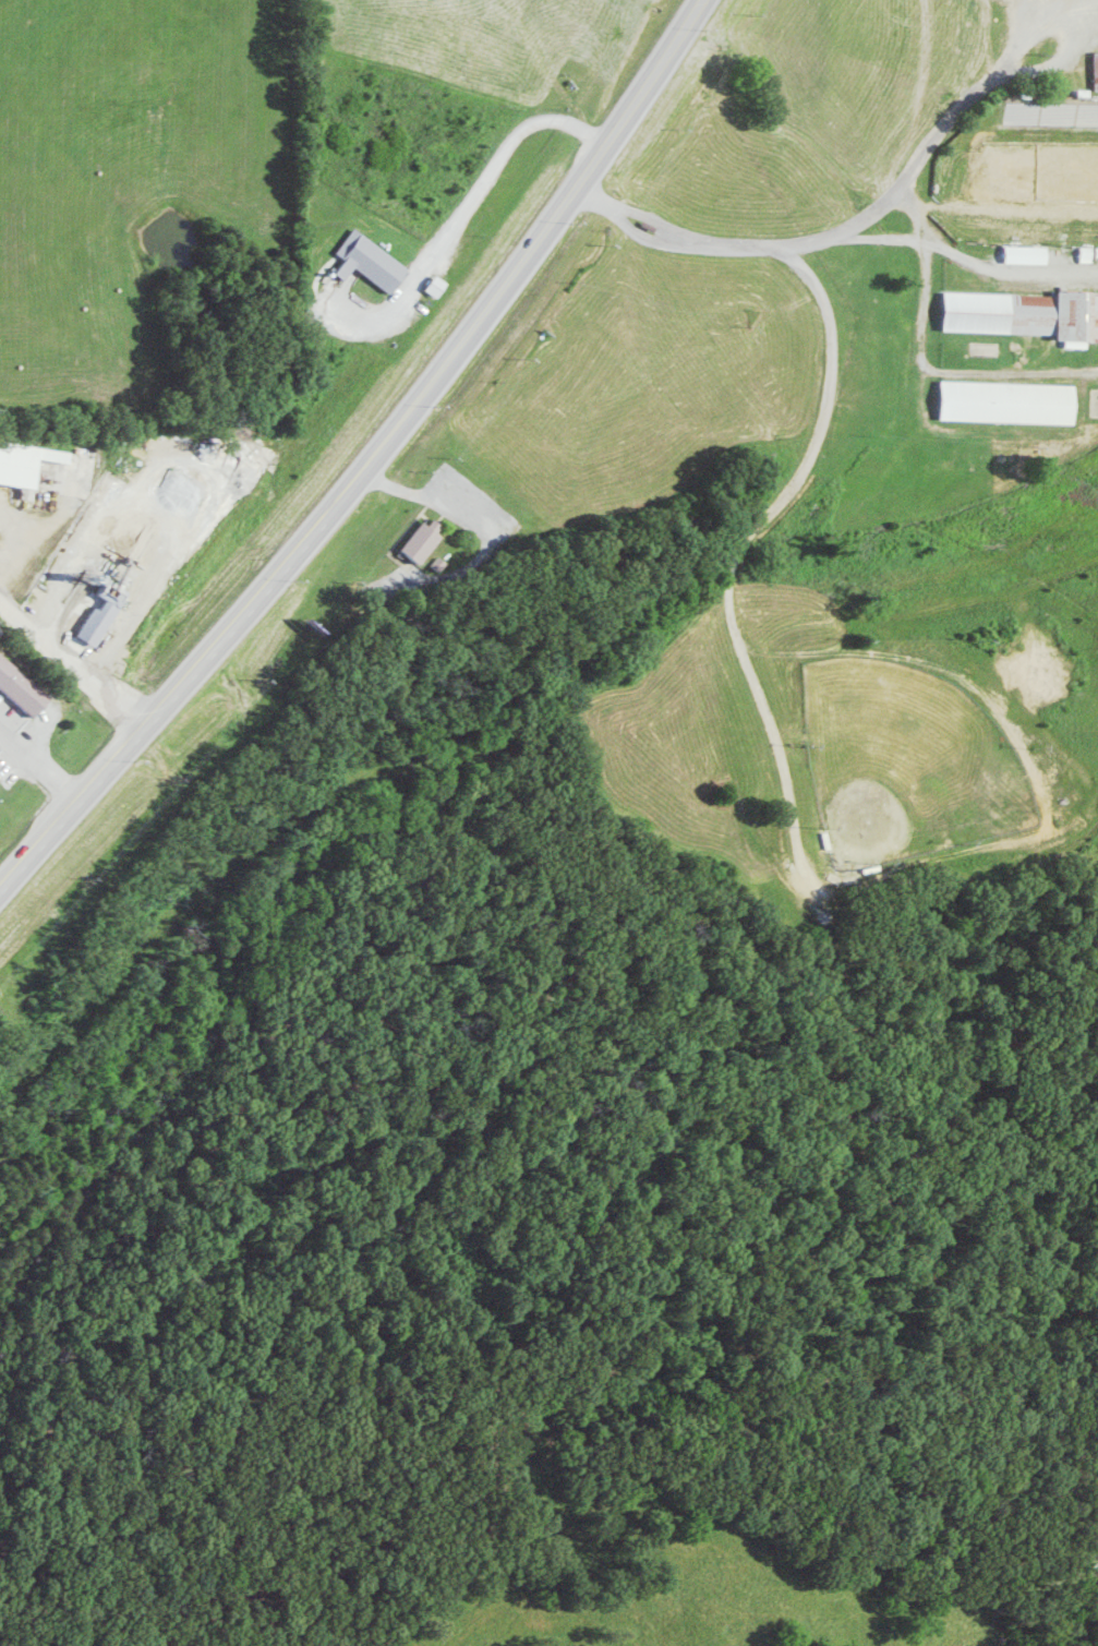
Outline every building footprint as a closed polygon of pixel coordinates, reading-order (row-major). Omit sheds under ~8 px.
[(397,293),(416,267),(360,228),(342,253),(351,259),(341,274),(351,281),(360,268),(397,293)] [(1010,263),(1053,264),(1053,246),(1010,245),(1010,263)] [(948,333),(1069,334),(1068,348),(1091,348),(1091,342),(1097,342),(1097,291),(1061,291),(1061,294),(948,292),(948,333)] [(1078,424),(1079,384),(945,381),(944,420),(1078,424)] [(41,488),(45,459),(76,463),(77,451),(0,441),(0,483),(41,488)] [(451,527),(433,515),(409,553),(426,564),(451,527)] [(36,718),(55,698),(1,648),(0,649),(0,684),(36,718)]
